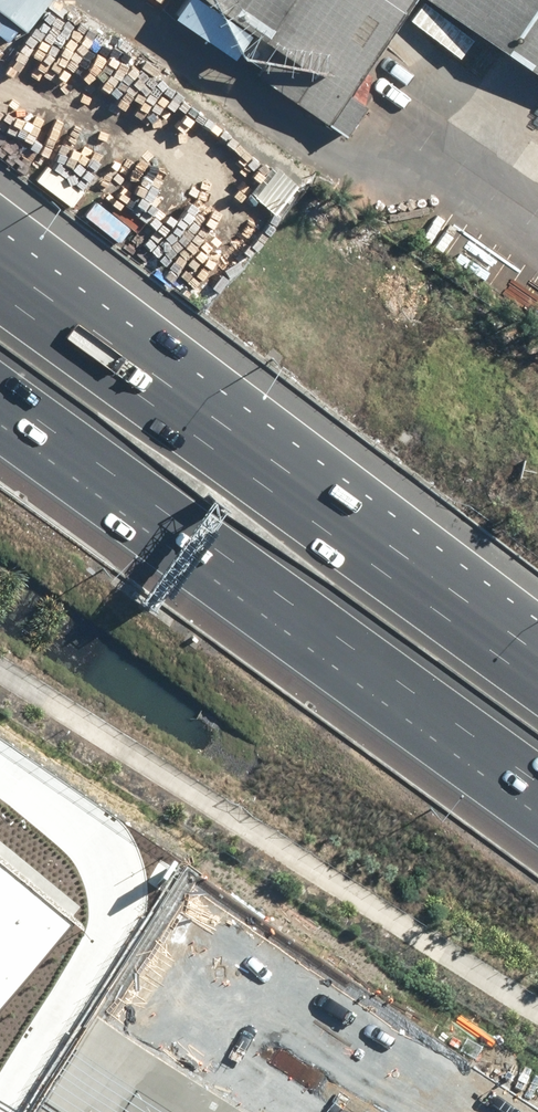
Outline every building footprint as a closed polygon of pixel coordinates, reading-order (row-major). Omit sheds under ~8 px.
[(274,52),(254,81),(336,137),(424,2),(537,80),(537,0),(193,0),(274,52)] [(68,919),(0,861),(0,998),(68,919)] [(29,1111),(111,1111),(52,1075),(29,1111)]
